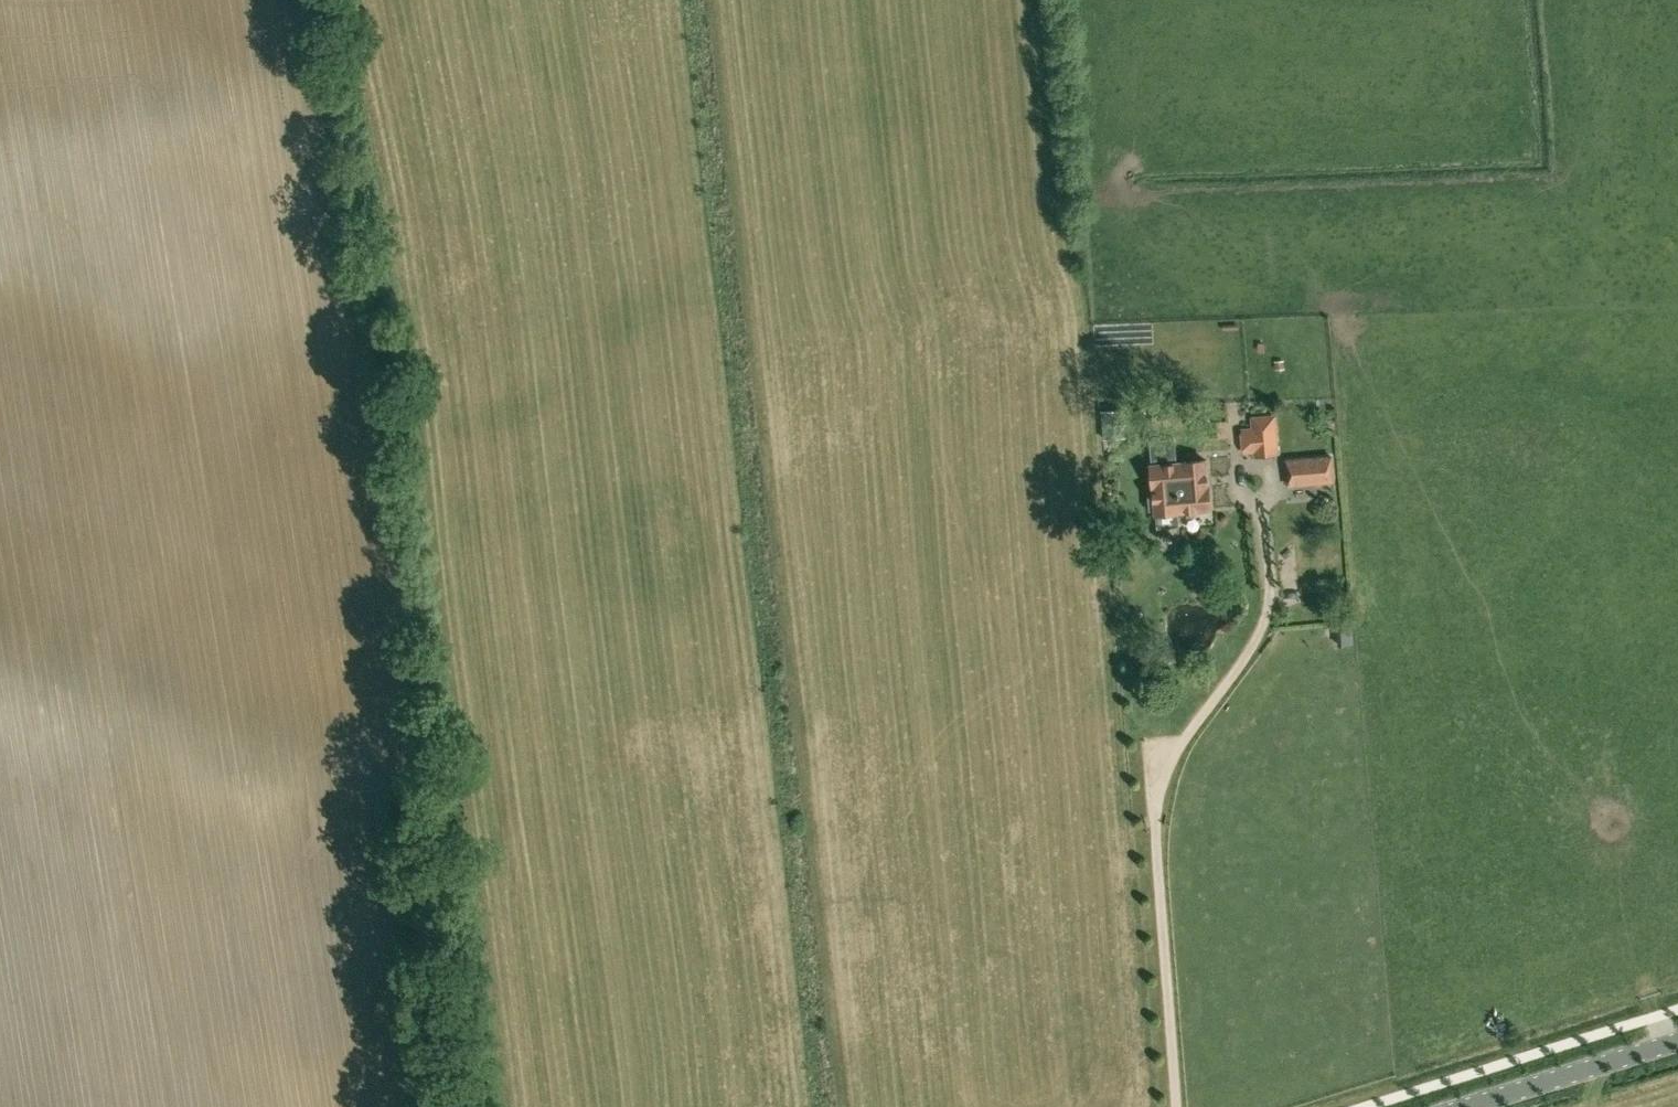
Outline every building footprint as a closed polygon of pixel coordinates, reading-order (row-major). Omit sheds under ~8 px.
[(1276,415),(1243,417),(1246,456),(1278,454),(1276,415)] [(1217,421),(1217,429),(1228,428),(1227,420),(1217,421)] [(1333,481),(1331,456),(1287,460),(1289,485),(1333,481)] [(1157,521),(1158,531),(1175,530),(1174,520),(1211,517),(1208,468),(1153,472),(1157,521)]
